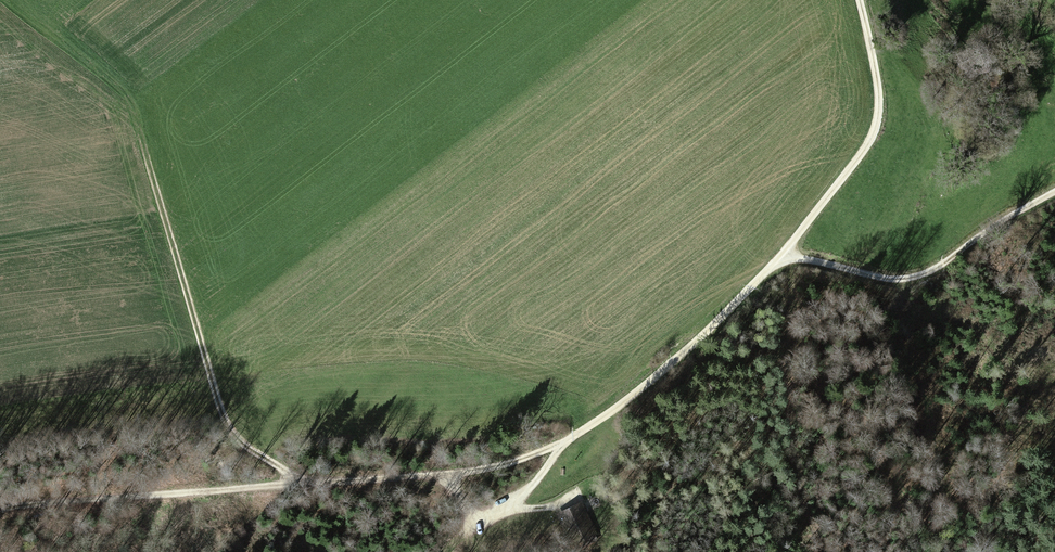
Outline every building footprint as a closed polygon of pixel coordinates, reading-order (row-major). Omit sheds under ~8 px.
[(597,534),(582,502),(560,512),(576,545),(597,534)]
